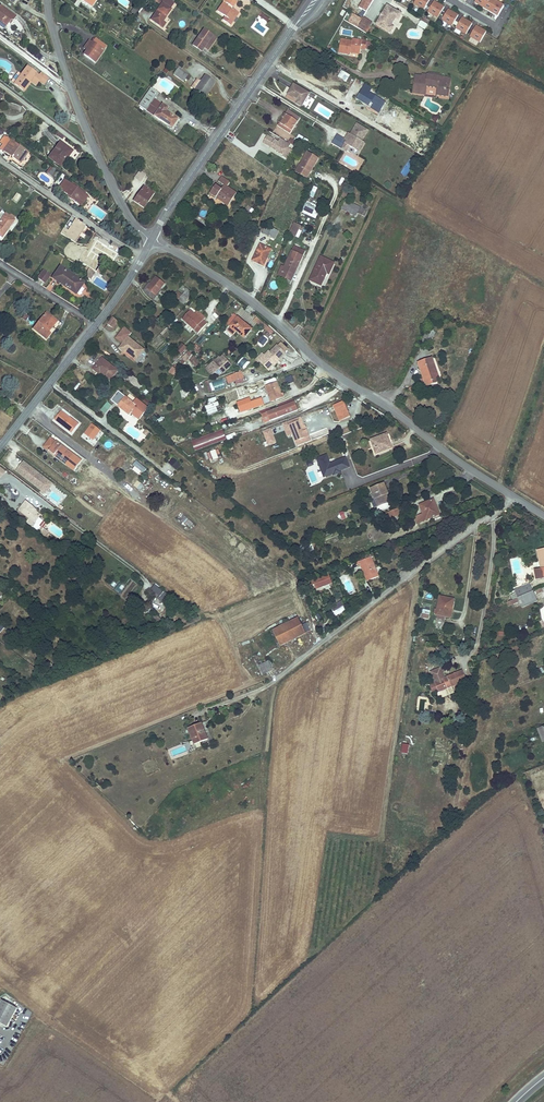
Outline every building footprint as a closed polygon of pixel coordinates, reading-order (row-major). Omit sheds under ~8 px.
[(170,10),(165,6),(170,0),(155,0),(162,5),(152,20),(160,26),(171,11),(170,10)] [(170,10),(175,3),(171,0),(170,0),(165,6),(170,10)] [(358,8),(367,13),(374,0),(362,0),(358,8)] [(431,0),(418,0),(416,3),(426,9),(431,0)] [(499,0),(477,0),(476,1),(500,14),(506,4),(499,0)] [(440,17),(446,6),(436,1),(430,11),(440,17)] [(226,15),(225,18),(232,23),(234,21),(232,20),(236,15),(237,15),(238,13),(234,10),(228,6),(224,3),(219,10),(226,15)] [(6,31),(15,18),(0,7),(0,26),(6,31)] [(398,19),(400,15),(387,7),(376,25),(390,33),(393,28),(390,26),(390,24),(394,17),(398,19)] [(454,25),(460,14),(450,8),(444,19),(454,25)] [(271,19),(263,13),(260,16),(269,22),(271,19)] [(353,14),(348,23),(363,31),(365,26),(367,27),(370,23),(362,19),(361,22),(359,21),(360,19),(353,14)] [(469,33),(475,22),(464,16),(458,27),(469,33)] [(398,19),(394,17),(390,24),(390,26),(393,28),(398,19)] [(420,21),(418,26),(426,29),(428,24),(420,21)] [(483,41),(489,30),(478,24),(472,35),(483,41)] [(15,29),(11,32),(19,39),(22,35),(15,29)] [(202,50),(205,46),(213,35),(204,29),(194,45),(202,50)] [(213,35),(205,46),(209,49),(217,38),(213,35)] [(96,39),(86,54),(97,62),(107,47),(96,39)] [(341,41),(339,53),(351,54),(351,52),(360,53),(361,48),(366,48),(367,41),(353,40),(352,42),(341,41)] [(407,61),(401,57),(397,62),(403,66),(407,61)] [(47,76),(39,70),(35,75),(24,67),(19,74),(12,83),(23,91),(30,82),(35,85),(38,80),(42,83),(47,76)] [(191,76),(180,68),(175,75),(186,82),(191,76)] [(344,72),(341,77),(347,80),(350,75),(344,72)] [(441,75),(430,73),(425,73),(424,75),(417,74),(415,91),(427,93),(428,84),(439,86),(439,93),(451,95),(451,89),(448,88),(449,76),(441,75)] [(206,75),(196,89),(206,96),(216,81),(206,75)] [(296,85),(290,94),(300,100),(298,103),(304,106),(311,94),(296,85)] [(366,86),(363,90),(370,94),(372,90),(366,86)] [(153,88),(138,109),(145,114),(148,109),(173,128),(179,119),(167,111),(169,108),(156,98),(160,93),(153,88)] [(373,109),(377,112),(383,102),(370,94),(363,90),(358,99),(370,107),(369,109),(372,110),(373,109)] [(288,110),(279,126),(291,133),(301,117),(288,110)] [(402,128),(407,120),(403,117),(398,125),(402,128)] [(363,140),(364,136),(365,137),(369,129),(358,123),(352,133),(348,139),(346,138),(338,134),(333,143),(348,151),(351,146),(358,150),(363,140)] [(300,133),(298,137),(301,138),(307,142),(310,139),(300,133)] [(289,148),(292,144),(290,143),(282,138),(280,142),(269,135),(265,142),(272,147),(274,144),(279,147),(277,150),(285,155),(284,157),(289,159),(293,150),(289,148)] [(5,137),(1,141),(4,145),(1,149),(21,163),(28,154),(5,137)] [(61,142),(49,158),(62,167),(74,151),(61,142)] [(309,152),(297,172),(308,178),(319,159),(309,152)] [(55,179),(58,174),(54,171),(55,170),(50,166),(46,172),(55,179)] [(148,174),(142,169),(138,174),(144,179),(148,174)] [(217,185),(212,192),(220,198),(230,205),(238,193),(229,186),(231,182),(223,176),(220,181),(225,185),(223,188),(217,185)] [(65,180),(59,188),(70,196),(69,198),(78,204),(85,195),(65,180)] [(146,186),(135,199),(144,206),(155,192),(146,186)] [(322,188),(317,200),(322,202),(327,191),(322,188)] [(16,202),(21,196),(16,193),(11,199),(16,202)] [(358,216),(359,213),(362,207),(348,200),(343,208),(358,216)] [(2,243),(15,223),(2,215),(0,218),(0,242),(2,243)] [(60,233),(64,235),(74,241),(85,225),(75,218),(67,230),(64,228),(60,233)] [(294,223),(289,234),(299,238),(302,231),(299,230),(301,226),(294,223)] [(268,227),(264,234),(277,240),(280,233),(268,227)] [(98,240),(88,257),(93,260),(96,255),(112,264),(119,253),(98,240)] [(286,267),(283,275),(293,281),(307,251),(296,246),(286,267)] [(259,247),(253,260),(265,266),(272,251),(264,247),(263,249),(259,247)] [(322,257),(312,280),(322,285),(326,276),(324,275),(326,271),(330,273),(335,263),(322,257)] [(84,282),(60,266),(52,279),(76,295),(84,282)] [(42,271),(36,279),(44,285),(50,276),(42,271)] [(157,296),(165,285),(157,279),(149,289),(147,288),(145,291),(152,297),(154,294),(157,296)] [(183,304),(192,292),(182,284),(179,288),(184,291),(182,294),(177,290),(173,296),(183,304)] [(238,309),(228,319),(232,323),(238,328),(245,335),(252,328),(249,325),(252,322),(238,309)] [(45,331),(54,319),(43,311),(29,328),(43,338),(47,333),(45,331)] [(182,321),(198,335),(207,324),(196,314),(194,316),(190,312),(182,321)] [(110,326),(116,319),(111,316),(106,323),(110,326)] [(228,327),(234,332),(238,328),(232,323),(228,327)] [(145,349),(129,337),(133,333),(126,327),(117,339),(124,345),(121,350),(125,353),(126,351),(137,359),(145,349)] [(431,336),(423,332),(419,340),(427,344),(431,336)] [(201,334),(196,343),(201,346),(207,337),(201,334)] [(285,350),(277,342),(271,348),(268,346),(264,350),(267,353),(262,358),(268,363),(273,358),(275,361),(285,350)] [(191,349),(199,354),(202,348),(195,344),(191,349)] [(200,362),(194,356),(190,360),(196,366),(200,362)] [(215,361),(209,367),(215,373),(221,366),(224,369),(231,362),(224,356),(218,363),(215,361)] [(425,386),(438,380),(429,357),(416,362),(425,386)] [(242,367),(248,362),(244,358),(238,362),(242,367)] [(99,372),(110,382),(117,372),(103,360),(94,371),(97,374),(99,372)] [(242,370),(230,375),(233,382),(244,377),(242,370)] [(294,382),(292,374),(284,377),(287,385),(294,382)] [(132,378),(131,377),(126,382),(138,392),(142,386),(132,378)] [(212,392),(226,386),(223,378),(209,383),(212,392)] [(264,386),(269,397),(274,395),(276,400),(285,396),(283,392),(282,392),(278,393),(274,382),(264,386)] [(111,400),(115,403),(129,413),(130,411),(131,410),(141,418),(149,408),(136,398),(133,402),(118,391),(111,400)] [(217,412),(216,407),(218,406),(217,397),(209,398),(210,404),(205,406),(207,414),(217,412)] [(265,405),(262,397),(251,400),(250,397),(236,401),(240,412),(265,405)] [(269,420),(297,410),(294,401),(265,412),(265,410),(259,412),(261,414),(265,423),(269,421),(269,420)] [(105,414),(112,406),(108,402),(100,410),(105,414)] [(345,406),(335,410),(340,424),(351,420),(345,406)] [(131,410),(130,411),(140,419),(141,418),(131,410)] [(77,423),(62,411),(55,420),(68,429),(70,426),(73,429),(77,423)] [(309,440),(303,425),(302,425),(299,417),(262,431),(268,445),(276,442),(273,433),(284,429),(287,436),(292,434),(296,445),(309,440)] [(100,429),(91,423),(84,433),(93,439),(100,429)] [(146,437),(150,432),(145,428),(141,433),(146,437)] [(195,451),(226,439),(222,428),(191,441),(195,451)] [(228,441),(237,438),(235,433),(226,436),(228,441)] [(386,434),(371,440),(376,454),(392,448),(386,434)] [(43,447),(50,453),(66,465),(74,471),(82,461),(56,440),(55,441),(50,437),(43,447)] [(208,461),(221,458),(219,449),(206,453),(208,461)] [(340,470),(349,467),(345,457),(331,462),(332,463),(330,464),(326,454),(316,458),(321,469),(322,469),(325,476),(333,473),(333,471),(339,469),(340,470)] [(173,458),(168,463),(176,469),(181,464),(173,458)] [(53,484),(24,460),(16,470),(46,493),(53,484)] [(146,468),(136,460),(133,464),(135,466),(141,471),(143,472),(146,468)] [(405,468),(413,465),(411,460),(404,462),(405,468)] [(141,471),(135,466),(133,469),(139,474),(141,471)] [(370,500),(373,506),(385,502),(382,494),(386,493),(387,492),(383,482),(370,487),(374,498),(370,500)] [(417,523),(440,513),(434,497),(419,503),(423,513),(414,516),(417,523)] [(21,507),(19,510),(29,518),(26,521),(34,527),(38,523),(35,521),(37,519),(40,515),(32,508),(33,507),(26,501),(21,507)] [(399,507),(386,513),(389,519),(402,514),(399,507)] [(190,521),(180,513),(177,516),(188,524),(190,521)] [(42,528),(39,533),(46,537),(49,532),(42,528)] [(312,544),(298,550),(302,560),(316,555),(312,544)] [(534,569),(535,578),(543,576),(543,548),(536,549),(540,568),(534,569)] [(354,566),(360,564),(372,559),(371,556),(352,563),(354,566)] [(372,559),(360,564),(366,579),(366,580),(379,575),(379,574),(372,559)] [(314,580),(316,588),(331,582),(328,575),(314,580)] [(309,593),(317,589),(316,588),(314,580),(305,584),(309,593)] [(514,597),(516,596),(517,598),(524,594),(533,590),(528,580),(526,581),(518,585),(513,587),(515,592),(512,594),(514,597)] [(164,604),(170,596),(154,585),(149,592),(164,604)] [(524,594),(517,598),(506,603),(508,606),(519,601),(522,607),(537,600),(533,590),(524,594)] [(440,595),(438,609),(437,614),(437,615),(451,617),(452,610),(451,610),(453,597),(440,595)] [(136,597),(133,601),(140,606),(142,603),(143,602),(136,597)] [(346,608),(341,600),(330,607),(335,615),(346,608)] [(430,610),(423,609),(422,618),(428,619),(430,610)] [(318,613),(313,616),(317,622),(322,619),(318,613)] [(298,617),(273,629),(280,646),(305,632),(302,625),(298,617)] [(436,653),(436,647),(425,646),(424,658),(432,659),(432,653),(436,653)] [(259,664),(264,674),(274,669),(269,659),(263,663),(259,664)] [(452,686),(467,680),(462,669),(444,677),(440,667),(430,671),(434,679),(429,681),(433,692),(438,689),(439,692),(438,692),(439,700),(454,693),(452,686)] [(451,723),(455,716),(448,712),(444,719),(451,723)] [(208,739),(201,721),(188,727),(195,744),(208,739)] [(538,735),(523,741),(524,744),(539,738),(538,735)] [(0,1005),(0,1022),(9,1027),(19,1008),(3,1000),(0,1005)]
